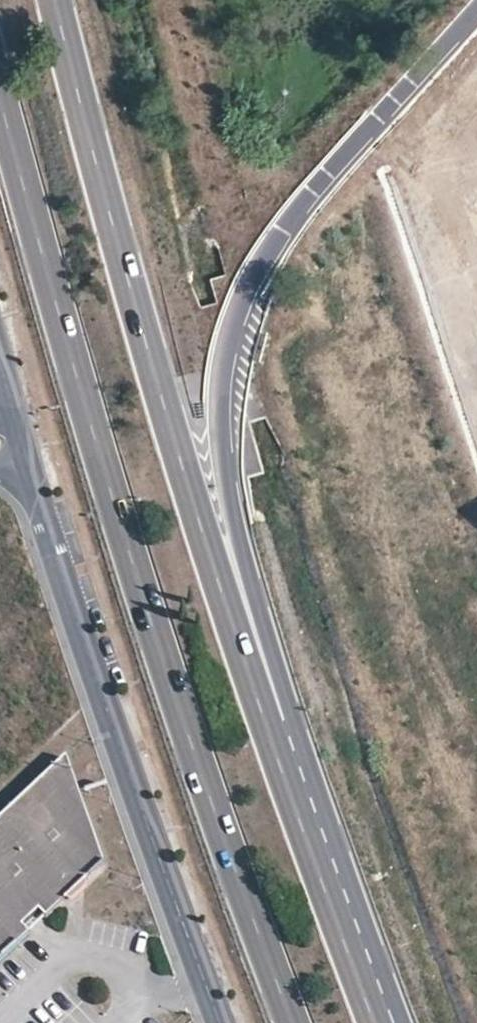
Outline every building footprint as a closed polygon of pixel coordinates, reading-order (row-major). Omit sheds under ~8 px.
[(66,762),(0,823),(0,963),(31,934),(23,925),(39,911),(47,919),(104,867),(66,762)]
